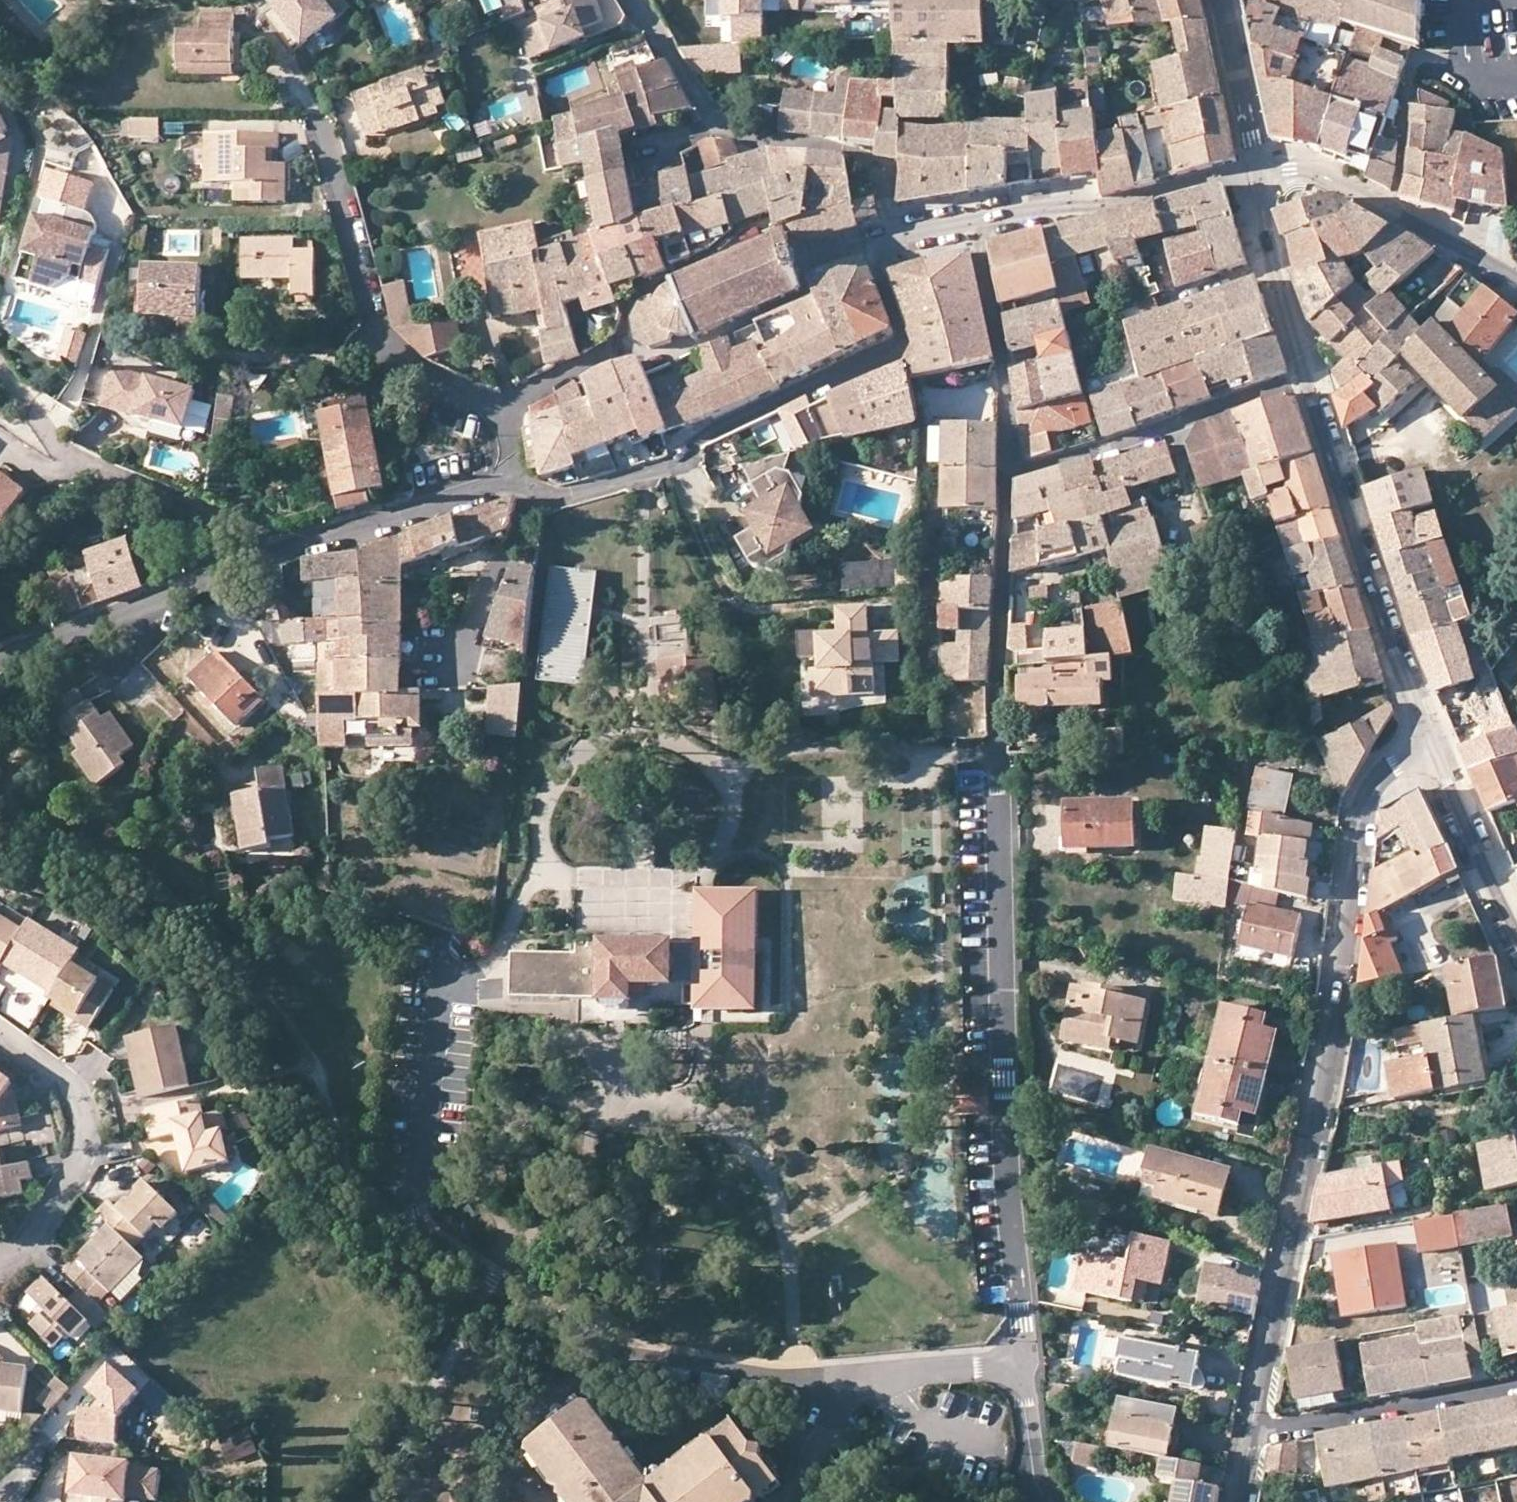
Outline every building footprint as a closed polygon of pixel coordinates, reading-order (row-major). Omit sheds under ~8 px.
[(275,4),(303,43),(352,7),(347,0),(281,0),(275,4)] [(533,28),(543,56),(623,24),(627,16),(618,0),(561,0),(539,8),(544,23),(533,28)] [(711,18),(722,18),(722,46),(733,46),(763,43),(765,0),(711,0),(711,18)] [(782,18),(801,18),(801,4),(801,0),(782,0),(782,18)] [(854,8),(894,8),(893,0),(854,0),(854,8)] [(952,45),(984,46),(984,0),(893,0),(894,8),(896,36),(897,45),(952,45)] [(1049,2),(1081,2),(1084,31),(1165,25),(1158,0),(1049,0),(1049,2)] [(1165,25),(1175,25),(1207,25),(1201,0),(1158,0),(1165,25)] [(1341,29),(1303,21),(1268,6),(1252,0),(1244,0),(1273,140),(1321,149),(1337,101),(1334,100),(1348,60),(1359,29),(1371,0),(1352,0),(1341,29)] [(1268,6),(1303,21),(1341,29),(1352,0),(1270,0),(1268,6)] [(1359,29),(1385,37),(1420,48),(1423,0),(1371,0),(1359,29)] [(504,8),(508,20),(528,12),(523,1),(504,8)] [(1063,13),(1082,13),(1081,2),(1049,2),(1046,17),(1062,20),(1063,13)] [(180,74),(195,74),(195,65),(235,65),(235,17),(201,17),(201,34),(180,34),(180,74)] [(1213,54),(1207,25),(1175,25),(1182,60),(1213,54)] [(534,59),(543,56),(533,28),(524,31),(534,59)] [(1402,74),(1406,61),(1381,50),(1385,37),(1359,29),(1348,60),(1372,67),(1365,90),(1393,101),(1402,74)] [(639,37),(609,48),(619,78),(659,64),(639,37)] [(423,52),(428,65),(452,56),(448,43),(434,47),(423,52)] [(899,114),(901,119),(951,119),(952,45),(897,45),(897,50),(897,65),(898,83),(899,99),(899,114)] [(722,46),(679,48),(684,58),(693,72),(735,69),(733,46),(722,46)] [(1089,76),(1105,73),(1102,46),(1086,48),(1089,76)] [(897,65),(897,50),(887,50),(887,65),(897,65)] [(1182,60),(1155,65),(1164,111),(1223,99),(1218,74),(1213,54),(1182,60)] [(1384,131),(1400,133),(1400,127),(1395,126),(1398,115),(1401,104),(1393,101),(1365,90),(1372,67),(1348,60),(1334,100),(1337,101),(1387,120),(1384,131)] [(659,64),(619,78),(626,99),(639,130),(640,132),(658,128),(673,123),(700,115),(669,61),(659,64)] [(235,74),(235,65),(195,65),(195,74),(235,74)] [(352,94),(364,130),(381,124),(384,131),(422,119),(420,113),(438,107),(448,104),(441,84),(432,87),(426,70),(352,94)] [(1006,95),(1029,100),(1029,98),(1031,89),(1032,84),(1010,79),(1006,95)] [(846,139),(853,81),(840,80),(838,98),(786,91),(781,132),(846,139)] [(899,99),(898,83),(853,81),(846,139),(845,144),(879,148),(884,113),(885,99),(899,99)] [(1060,108),(1058,88),(1031,89),(1029,98),(1029,100),(1030,125),(1033,183),(1051,180),(1066,178),(1060,108)] [(1450,103),(1415,88),(1414,98),(1413,107),(1448,111),(1450,103)] [(543,110),(540,98),(529,100),(532,112),(543,110)] [(626,99),(578,114),(584,144),(621,134),(639,130),(626,99)] [(899,114),(899,99),(885,99),(884,113),(879,148),(877,157),(888,158),(902,160),(903,128),(901,119),(899,114)] [(1164,111),(1122,120),(1125,132),(1138,187),(1159,183),(1159,180),(1237,161),(1227,116),(1223,99),(1164,111)] [(1321,149),(1320,153),(1340,160),(1354,164),(1353,169),(1370,175),(1375,159),(1384,131),(1387,120),(1337,101),(1321,149)] [(1092,103),(1060,108),(1066,178),(1082,176),(1100,173),(1101,172),(1099,136),(1097,112),(1093,112),(1092,103)] [(440,113),(438,107),(420,113),(422,119),(440,113)] [(1457,113),(1448,111),(1413,107),(1413,114),(1412,125),(1436,130),(1431,157),(1447,160),(1453,133),(1457,113)] [(546,123),(543,110),(532,112),(535,127),(546,123)] [(1,225),(14,139),(10,141),(7,134),(10,131),(1,114),(0,114),(0,225),(1,225)] [(578,114),(555,121),(561,149),(584,144),(578,114)] [(132,139),(160,139),(161,121),(132,121),(132,139)] [(978,127),(954,129),(954,143),(976,141),(973,193),(1003,188),(1033,183),(1030,125),(982,123),(978,127)] [(367,137),(384,131),(381,124),(364,130),(367,137)] [(1436,130),(1412,125),(1409,153),(1406,178),(1409,178),(1427,182),(1431,157),(1436,130)] [(903,128),(902,160),(903,179),(901,203),(935,198),(953,195),(950,169),(934,171),(932,131),(903,128)] [(950,169),(953,195),(964,194),(973,193),(976,141),(954,143),(954,129),(932,131),(934,171),(950,169)] [(1382,186),(1391,191),(1398,163),(1400,133),(1384,131),(1375,159),(1370,175),(1368,180),(1382,186)] [(1125,132),(1099,136),(1101,172),(1100,173),(1103,197),(1123,192),(1138,187),(1125,132)] [(519,142),(516,133),(496,139),(499,148),(519,142)] [(1470,137),(1453,133),(1447,160),(1464,165),(1470,137)] [(584,144),(588,163),(626,154),(621,134),(584,144)] [(267,151),(279,152),(279,135),(207,135),(206,184),(236,184),(254,184),(254,203),(279,203),(279,166),(267,165),(267,151)] [(1456,201),(1459,202),(1472,204),(1510,210),(1506,154),(1499,151),(1470,137),(1464,165),(1456,201)] [(708,139),(700,144),(710,174),(691,178),(698,206),(726,199),(733,227),(774,212),(773,207),(769,186),(775,184),(771,150),(741,158),(736,142),(708,139)] [(484,156),(481,144),(456,150),(460,163),(484,156)] [(584,144),(561,149),(565,168),(588,163),(584,144)] [(795,151),(771,150),(775,184),(816,180),(811,152),(795,151)] [(279,166),(279,152),(267,151),(267,165),(279,166)] [(852,185),(847,158),(843,157),(811,152),(816,180),(775,184),(769,186),(773,207),(852,185)] [(588,163),(592,182),(630,172),(628,167),(626,154),(588,163)] [(1427,182),(1409,178),(1402,200),(1456,212),(1459,202),(1456,201),(1464,165),(1447,160),(1431,157),(1427,182)] [(287,166),(279,166),(279,203),(287,203),(287,166)] [(36,213),(27,241),(52,288),(72,276),(100,284),(108,254),(89,248),(91,242),(96,222),(93,215),(90,211),(84,209),(94,179),(50,167),(40,196),(67,204),(62,220),(36,213)] [(630,172),(592,182),(602,233),(640,220),(635,199),(630,172)] [(680,173),(662,176),(667,213),(698,206),(691,178),(689,172),(680,173)] [(236,203),(254,203),(254,184),(236,184),(236,203)] [(1234,210),(1226,184),(1208,189),(1190,194),(1199,228),(1201,235),(1207,233),(1218,274),(1249,266),(1234,210)] [(856,204),(852,185),(773,207),(774,212),(778,229),(788,225),(856,204)] [(1177,197),(1157,202),(1166,236),(1199,228),(1190,194),(1177,197)] [(1338,197),(1279,214),(1283,226),(1286,240),(1290,239),(1343,222),(1356,209),(1340,201),(1338,197)] [(667,213),(644,219),(651,246),(660,243),(668,241),(673,265),(699,254),(700,253),(713,250),(709,233),(733,227),(726,199),(698,206),(667,213)] [(856,204),(788,225),(804,243),(860,229),(859,223),(880,218),(877,200),(864,203),(856,204)] [(1139,207),(1104,217),(1111,251),(1120,268),(1137,302),(1154,294),(1160,292),(1158,285),(1157,285),(1156,282),(1151,283),(1149,278),(1146,270),(1138,243),(1166,236),(1157,202),(1139,207)] [(1404,234),(1356,209),(1343,222),(1348,241),(1341,243),(1346,263),(1354,260),(1367,282),(1379,274),(1395,261),(1417,241),(1404,234)] [(1078,224),(1046,232),(1062,304),(1064,312),(1092,304),(1076,258),(1097,252),(1103,273),(1120,268),(1111,251),(1104,217),(1078,224)] [(651,246),(644,219),(640,220),(602,233),(595,235),(614,289),(628,284),(631,295),(638,290),(644,286),(642,280),(633,253),(651,246)] [(1343,222),(1290,239),(1293,253),(1298,274),(1328,267),(1323,247),(1341,243),(1348,241),(1343,222)] [(537,223),(482,235),(496,318),(546,312),(550,333),(543,334),(550,365),(555,363),(582,355),(566,304),(580,300),(562,247),(567,245),(564,236),(540,244),(537,223)] [(734,232),(733,227),(709,233),(713,250),(734,232)] [(1019,239),(990,246),(1005,317),(1034,311),(1062,304),(1046,232),(1019,239)] [(1201,235),(1167,244),(1178,286),(1218,274),(1207,233),(1201,235)] [(567,245),(562,247),(580,300),(584,299),(589,313),(619,301),(614,289),(595,235),(580,240),(567,245)] [(791,236),(675,285),(676,288),(672,289),(669,293),(666,297),(663,301),(662,307),(661,312),(662,316),(663,322),(664,326),(667,330),(677,337),(681,338),(686,339),(691,339),(696,337),(698,341),(808,294),(803,278),(806,277),(799,251),(795,253),(791,236)] [(297,240),(244,241),(244,278),(294,277),(294,296),(317,295),(317,252),(297,252),(297,240)] [(16,278),(52,288),(27,241),(16,278)] [(1379,274),(1367,282),(1384,300),(1397,288),(1437,254),(1424,245),(1417,241),(1395,261),(1379,274)] [(110,247),(91,242),(89,248),(108,254),(110,247)] [(651,246),(633,253),(642,280),(657,274),(669,270),(660,243),(651,246)] [(1328,267),(1346,263),(1341,243),(1323,247),(1328,267)] [(952,258),(928,265),(957,373),(996,365),(971,252),(952,258)] [(867,259),(833,269),(861,348),(877,340),(893,332),(894,331),(893,330),(867,259)] [(1292,275),(1290,277),(1298,295),(1302,296),(1307,307),(1313,324),(1328,311),(1338,301),(1357,285),(1363,284),(1367,282),(1354,260),(1346,263),(1328,267),(1298,274),(1292,275)] [(912,269),(891,275),(916,345),(912,352),(906,364),(906,366),(909,379),(957,373),(928,265),(912,269)] [(143,315),(181,316),(202,317),(202,270),(145,268),(143,315)] [(833,269),(831,270),(829,270),(829,272),(811,278),(817,300),(845,355),(853,352),(861,348),(833,269)] [(1420,310),(1411,319),(1425,335),(1435,324),(1478,369),(1483,363),(1516,320),(1516,314),(1469,275),(1449,301),(1441,293),(1420,310)] [(1145,318),(1127,325),(1139,369),(1089,383),(1092,392),(1125,384),(1164,372),(1277,336),(1274,327),(1266,300),(1259,280),(1161,313),(1145,318)] [(1328,311),(1313,324),(1319,341),(1324,356),(1346,334),(1365,316),(1381,302),(1384,300),(1367,282),(1363,284),(1357,285),(1338,301),(1328,311)] [(384,288),(389,306),(407,302),(404,284),(384,288)] [(619,303),(631,295),(628,284),(614,289),(619,301),(619,303)] [(1346,334),(1324,356),(1327,368),(1334,366),(1336,372),(1335,374),(1346,395),(1352,405),(1386,376),(1376,366),(1411,319),(1420,310),(1397,288),(1384,300),(1381,302),(1365,316),(1346,334)] [(1145,318),(1161,313),(1154,294),(1137,302),(1139,305),(1145,318)] [(662,316),(661,312),(658,299),(646,301),(635,318),(639,341),(654,350),(676,345),(677,337),(667,330),(664,326),(663,322),(662,316)] [(845,355),(817,300),(757,325),(772,355),(797,345),(811,372),(833,361),(845,355)] [(395,327),(397,329),(411,327),(407,302),(389,306),(395,327)] [(1062,304),(1034,311),(1040,347),(1044,363),(1051,403),(1084,394),(1070,334),(1064,312),(1062,304)] [(1034,311),(1005,317),(1009,336),(1012,353),(1040,347),(1034,311)] [(202,328),(202,317),(181,316),(180,327),(202,328)] [(459,319),(411,327),(397,329),(428,359),(464,349),(459,319)] [(1346,395),(1337,399),(1347,429),(1377,410),(1381,416),(1424,377),(1484,440),(1516,411),(1500,394),(1512,382),(1503,371),(1492,373),(1483,363),(1478,369),(1435,324),(1425,335),(1411,319),(1376,366),(1386,376),(1352,405),(1346,395)] [(76,368),(85,334),(69,329),(59,363),(76,368)] [(1277,336),(1164,372),(1176,410),(1213,398),(1211,392),(1203,368),(1224,361),(1232,385),(1234,390),(1288,371),(1277,336)] [(688,394),(659,405),(671,431),(713,417),(715,419),(739,409),(782,390),(780,386),(765,357),(762,358),(758,346),(735,354),(731,340),(701,349),(708,372),(687,381),(690,387),(687,388),(688,394)] [(772,355),(765,357),(780,386),(796,379),(811,372),(797,345),(772,355)] [(629,361),(617,365),(643,433),(646,441),(664,434),(668,432),(671,431),(659,405),(646,374),(641,360),(629,361)] [(1211,392),(1232,385),(1224,361),(1203,368),(1211,392)] [(1044,363),(1014,368),(1016,389),(1019,411),(1051,403),(1044,363)] [(601,371),(583,381),(591,401),(609,446),(632,437),(643,433),(617,365),(601,371)] [(989,377),(996,365),(957,373),(959,383),(989,377)] [(883,376),(859,386),(879,433),(919,424),(909,379),(906,366),(883,376)] [(198,391),(117,368),(106,407),(187,430),(198,391)] [(1125,384),(1138,424),(1155,418),(1176,410),(1164,372),(1125,384)] [(588,454),(609,446),(591,401),(585,403),(579,384),(557,396),(574,459),(588,454)] [(1125,384),(1092,392),(1105,437),(1121,433),(1139,428),(1138,424),(1125,384)] [(879,433),(859,386),(830,399),(848,440),(879,433)] [(366,393),(305,405),(312,440),(324,438),(373,428),(366,393)] [(1051,403),(1019,411),(1026,438),(1023,439),(1025,452),(1027,454),(1030,456),(1033,457),(1038,456),(1065,449),(1061,433),(1092,425),(1084,394),(1051,403)] [(1295,394),(1198,425),(1188,446),(1202,489),(1244,475),(1253,502),(1270,496),(1261,470),(1313,453),(1310,443),(1298,405),(1295,394)] [(234,398),(220,396),(214,438),(229,440),(234,398)] [(577,469),(574,459),(557,396),(552,399),(551,400),(539,407),(532,411),(528,415),(526,424),(525,429),(534,473),(545,479),(577,469)] [(848,440),(830,399),(811,408),(827,445),(848,440)] [(934,418),(934,440),(946,441),(945,469),(998,469),(999,426),(947,425),(947,418),(934,418)] [(386,488),(373,428),(324,438),(328,456),(336,491),(340,511),(371,505),(368,492),(386,488)] [(635,445),(646,441),(643,433),(632,437),(635,445)] [(933,468),(945,469),(946,441),(934,440),(933,468)] [(609,446),(588,454),(591,465),(613,457),(609,446)] [(1138,455),(1118,461),(1127,491),(1179,476),(1169,446),(1138,455)] [(793,548),(802,512),(810,481),(784,474),(790,453),(744,463),(766,503),(758,531),(741,540),(756,569),(786,577),(793,548)] [(1261,470),(1270,496),(1278,524),(1331,509),(1323,486),(1313,453),(1261,470)] [(327,493),(336,491),(328,456),(319,458),(327,493)] [(1085,462),(1062,469),(1069,496),(1079,493),(1088,522),(1103,518),(1107,534),(1153,520),(1147,501),(1132,505),(1127,491),(1118,461),(1098,467),(1095,458),(1085,462)] [(998,469),(945,469),(943,510),(998,511),(998,469)] [(1045,474),(1017,482),(1016,522),(1053,512),(1058,529),(1073,526),(1088,522),(1079,493),(1069,496),(1062,469),(1045,474)] [(1426,471),(1367,490),(1372,508),(1377,521),(1415,510),(1436,504),(1426,471)] [(13,477),(8,473),(2,480),(8,485),(13,477)] [(3,527),(25,497),(8,485),(2,480),(0,479),(0,525),(3,527)] [(519,497),(458,519),(463,547),(491,539),(494,551),(496,550),(502,544),(508,536),(511,532),(514,523),(519,497)] [(928,512),(928,502),(919,502),(919,512),(928,512)] [(748,513),(758,531),(766,503),(748,513)] [(1336,524),(1331,509),(1278,524),(1287,555),(1340,539),(1336,524)] [(1418,520),(1415,510),(1377,521),(1384,544),(1389,559),(1429,546),(1446,541),(1439,514),(1418,520)] [(815,534),(802,512),(793,548),(815,534)] [(1088,522),(1073,526),(1080,557),(1089,555),(1110,550),(1107,534),(1103,518),(1088,522)] [(458,519),(404,538),(405,567),(463,547),(458,519)] [(1153,520),(1107,534),(1110,550),(1115,568),(1165,551),(1155,520),(1153,520)] [(1058,529),(1042,533),(1042,566),(1064,561),(1080,557),(1073,526),(1058,529)] [(1042,533),(1015,539),(1014,573),(1029,570),(1042,566),(1042,533)] [(404,538),(362,554),(366,579),(317,584),(319,602),(368,595),(405,583),(405,567),(404,538)] [(90,568),(53,582),(65,616),(84,609),(77,590),(94,584),(101,602),(132,590),(146,585),(129,539),(85,555),(90,568)] [(1347,560),(1340,539),(1287,555),(1293,574),(1300,595),(1355,585),(1347,560)] [(1446,541),(1429,546),(1444,591),(1403,605),(1409,622),(1414,639),(1475,621),(1446,541)] [(1429,546),(1389,559),(1397,586),(1403,605),(1444,591),(1429,546)] [(968,549),(957,548),(957,559),(968,559),(968,549)] [(1165,551),(1115,568),(1122,600),(1175,583),(1165,551)] [(335,557),(306,560),(307,586),(317,584),(366,579),(362,554),(335,557)] [(1293,574),(1287,555),(1273,558),(1279,578),(1293,574)] [(1225,557),(1213,561),(1217,576),(1230,572),(1225,557)] [(846,593),(899,590),(898,572),(898,566),(844,569),(846,593)] [(598,573),(554,567),(539,680),(583,686),(598,573)] [(537,572),(515,568),(502,603),(489,639),(528,647),(537,572)] [(905,572),(906,589),(917,589),(916,571),(905,572)] [(899,590),(906,589),(905,572),(898,572),(899,590)] [(993,580),(955,578),(954,585),(941,584),(941,609),(992,612),(993,580)] [(404,622),(405,583),(368,595),(319,602),(319,621),(404,622)] [(1367,622),(1355,585),(1300,595),(1314,641),(1370,632),(1367,622)] [(1051,587),(1031,587),(1032,603),(1051,603),(1051,587)] [(1123,604),(1089,609),(1095,659),(1125,656),(1136,655),(1123,604)] [(856,684),(876,683),(875,663),(900,661),(899,632),(869,633),(867,607),(844,608),(846,636),(839,636),(820,637),(820,635),(800,636),(802,661),(820,660),(821,670),(813,671),(814,699),(857,696),(856,684)] [(837,609),(839,636),(846,636),(844,608),(837,609)] [(990,646),(992,612),(941,609),(941,631),(958,632),(958,645),(990,646)] [(321,642),(404,637),(404,622),(319,621),(283,622),(285,644),(321,642)] [(1475,621),(1414,639),(1426,667),(1437,692),(1478,680),(1477,676),(1493,671),(1475,621)] [(1086,631),(1049,634),(1049,648),(1049,664),(1091,660),(1086,631)] [(1385,682),(1370,632),(1314,641),(1301,642),(1306,668),(1312,701),(1299,705),(1302,729),(1320,724),(1323,721),(1325,715),(1323,699),(1385,682)] [(1262,643),(1261,635),(1250,636),(1253,644),(1262,643)] [(404,637),(321,642),(321,664),(404,663),(404,637)] [(988,682),(990,646),(958,645),(941,644),(941,680),(988,682)] [(100,678),(139,702),(155,675),(116,652),(100,678)] [(204,666),(190,679),(236,727),(264,701),(218,652),(204,666)] [(1049,664),(1034,666),(1034,681),(1020,681),(1020,709),(1105,709),(1105,682),(1125,683),(1125,656),(1095,659),(1091,660),(1049,664)] [(691,658),(659,661),(663,710),(694,709),(695,713),(709,711),(710,717),(720,716),(714,662),(691,664),(691,658)] [(403,665),(322,666),(323,716),(323,744),(416,742),(416,723),(425,723),(424,693),(404,693),(403,665)] [(1293,670),(1299,705),(1312,701),(1306,668),(1293,670)] [(877,695),(876,683),(856,684),(857,696),(877,695)] [(520,738),(521,690),(489,689),(487,737),(520,738)] [(77,693),(52,710),(62,724),(60,726),(70,740),(71,739),(82,754),(76,758),(98,789),(125,770),(119,761),(134,750),(111,717),(102,723),(90,705),(87,707),(77,693)] [(1395,712),(1392,703),(1356,729),(1320,746),(1343,795),(1371,750),(1395,712)] [(1127,732),(1098,732),(1098,755),(1127,756),(1127,732)] [(1187,767),(1188,756),(1163,757),(1164,765),(1176,764),(1176,768),(1187,767)] [(1472,775),(1489,815),(1516,806),(1516,761),(1472,775)] [(261,795),(236,800),(246,856),(273,851),(271,843),(295,838),(281,767),(257,772),(261,795)] [(1293,778),(1260,769),(1249,807),(1282,816),(1293,778)] [(1421,790),(1380,815),(1378,841),(1402,828),(1415,854),(1373,875),(1360,985),(1404,976),(1392,945),(1380,915),(1387,911),(1459,872),(1421,790)] [(1133,802),(1066,804),(1068,849),(1135,847),(1133,802)] [(1310,824),(1266,815),(1256,888),(1280,893),(1309,899),(1311,882),(1307,881),(1310,863),(1306,863),(1310,843),(1307,843),(1310,824)] [(1237,831),(1208,828),(1204,858),(1201,858),(1197,878),(1178,875),(1175,901),(1228,908),(1229,903),(1231,883),(1237,831)] [(1276,912),(1280,893),(1256,888),(1231,883),(1229,903),(1248,907),(1240,946),(1293,958),(1302,918),(1276,912)] [(672,992),(685,993),(685,1013),(698,1013),(698,1018),(728,1018),(728,1013),(753,1014),(753,961),(758,961),(759,900),(699,899),(698,952),(673,952),(672,992)] [(1387,911),(1380,915),(1392,945),(1399,942),(1387,911)] [(23,931),(0,916),(0,968),(3,964),(23,931)] [(82,953),(30,920),(23,931),(3,964),(54,996),(74,964),(82,953)] [(630,947),(629,951),(647,951),(646,948),(645,945),(641,943),(638,942),(632,944),(630,947)] [(672,992),(673,952),(647,951),(629,951),(602,951),(602,953),(579,953),(578,961),(578,1003),(601,1004),(600,1009),(602,1013),(604,1016),(627,1016),(630,1015),(632,1011),(632,1005),(632,992),(650,992),(672,992)] [(513,1002),(578,1003),(578,961),(513,960),(513,1002)] [(1497,961),(1447,971),(1450,993),(1455,1021),(1474,1017),(1508,1011),(1497,961)] [(81,1018),(78,1023),(91,1031),(115,991),(74,964),(54,996),(51,1000),(55,1003),(81,1018)] [(1434,996),(1450,993),(1447,971),(1431,974),(1434,996)] [(1084,997),(1073,995),(1066,1033),(1115,1042),(1141,1047),(1149,1004),(1125,999),(1126,994),(1086,986),(1086,990),(1084,997)] [(1075,988),(1073,995),(1084,997),(1086,990),(1075,988)] [(650,992),(632,992),(632,1005),(649,1005),(650,992)] [(52,1007),(78,1023),(81,1018),(55,1003),(52,1007)] [(1269,1018),(1225,1007),(1212,1061),(1269,1076),(1279,1033),(1265,1030),(1269,1018)] [(1487,1082),(1474,1017),(1455,1021),(1395,1032),(1398,1047),(1425,1042),(1428,1057),(1390,1065),(1396,1100),(1487,1082)] [(136,1052),(147,1097),(192,1086),(178,1027),(126,1038),(130,1053),(136,1052)] [(1113,1053),(1115,1042),(1066,1033),(1064,1044),(1113,1053)] [(141,1098),(147,1097),(136,1052),(130,1053),(138,1090),(141,1098)] [(1258,1117),(1269,1076),(1212,1061),(1198,1115),(1241,1126),(1245,1114),(1258,1117)] [(22,1124),(13,1083),(0,1073),(0,1129),(22,1124)] [(966,1102),(966,1083),(959,1084),(960,1111),(990,1110),(989,1101),(966,1102)] [(989,1083),(966,1083),(966,1102),(989,1101),(989,1083)] [(211,1135),(206,1117),(203,1101),(145,1114),(145,1122),(151,1140),(178,1135),(189,1175),(233,1164),(226,1133),(211,1135)] [(226,1112),(206,1117),(211,1135),(226,1133),(230,1132),(226,1112)] [(1481,1147),(1490,1192),(1516,1186),(1516,1140),(1481,1147)] [(1169,1181),(1164,1201),(1219,1215),(1231,1174),(1154,1153),(1148,1175),(1169,1181)] [(24,1194),(21,1181),(35,1178),(31,1162),(3,1169),(0,1157),(0,1199),(24,1194)] [(1406,1181),(1402,1163),(1384,1166),(1388,1185),(1406,1181)] [(1384,1166),(1322,1178),(1314,1225),(1393,1211),(1388,1185),(1384,1166)] [(1143,1195),(1164,1201),(1169,1181),(1148,1175),(1143,1195)] [(99,1213),(111,1225),(136,1249),(159,1225),(164,1230),(179,1215),(146,1182),(136,1192),(139,1195),(131,1202),(128,1200),(119,1210),(110,1202),(99,1213)] [(1508,1206),(1455,1215),(1461,1244),(1513,1235),(1508,1206)] [(1454,1218),(1416,1224),(1421,1255),(1459,1249),(1454,1218)] [(100,1283),(111,1294),(146,1259),(136,1249),(111,1225),(65,1271),(83,1289),(89,1294),(100,1283)] [(1138,1283),(1149,1285),(1162,1288),(1171,1245),(1136,1238),(1131,1265),(1083,1255),(1076,1291),(1134,1302),(1138,1283)] [(1347,1298),(1349,1317),(1407,1308),(1405,1293),(1398,1288),(1396,1276),(1401,1269),(1398,1245),(1339,1254),(1344,1283),(1339,1288),(1340,1294),(1347,1298)] [(1334,1255),(1339,1288),(1344,1283),(1339,1254),(1334,1255)] [(1261,1283),(1236,1278),(1237,1276),(1229,1273),(1217,1270),(1206,1268),(1198,1305),(1211,1308),(1214,1304),(1229,1307),(1230,1311),(1255,1316),(1261,1283)] [(1405,1293),(1401,1269),(1396,1276),(1398,1288),(1405,1293)] [(120,1314),(153,1281),(148,1276),(115,1309),(120,1314)] [(100,1305),(89,1294),(83,1289),(70,1302),(45,1278),(28,1295),(44,1310),(48,1314),(34,1328),(53,1347),(68,1333),(75,1339),(104,1309),(100,1305)] [(100,1305),(111,1294),(100,1283),(89,1294),(100,1305)] [(1145,1305),(1149,1285),(1138,1283),(1134,1302),(1145,1305)] [(1505,1285),(1509,1311),(1516,1309),(1516,1283),(1505,1285)] [(1344,1318),(1349,1317),(1347,1298),(1340,1294),(1344,1318)] [(16,1304),(27,1321),(39,1313),(28,1296),(16,1304)] [(1459,1303),(1434,1308),(1437,1324),(1462,1319),(1459,1303)] [(1227,1315),(1230,1311),(1229,1307),(1214,1304),(1211,1308),(1213,1312),(1227,1315)] [(1479,1316),(1485,1345),(1505,1341),(1508,1357),(1516,1356),(1516,1309),(1509,1311),(1479,1316)] [(30,1324),(34,1328),(48,1314),(44,1310),(30,1324)] [(1437,1324),(1420,1327),(1422,1338),(1432,1387),(1461,1382),(1488,1376),(1475,1317),(1474,1318),(1462,1319),(1437,1324)] [(1364,1349),(1363,1349),(1372,1398),(1405,1392),(1432,1387),(1422,1338),(1364,1349)] [(1200,1355),(1122,1340),(1118,1361),(1123,1361),(1120,1378),(1173,1388),(1174,1384),(1194,1388),(1200,1355)] [(1290,1352),(1289,1356),(1298,1401),(1301,1401),(1302,1408),(1318,1405),(1316,1397),(1338,1393),(1347,1391),(1338,1343),(1290,1352)] [(23,1414),(29,1368),(4,1365),(0,1364),(0,1411),(23,1414)] [(70,1388),(59,1377),(39,1399),(50,1409),(70,1388)] [(1339,1401),(1338,1393),(1316,1397),(1318,1405),(1339,1401)] [(1179,1409),(1120,1397),(1110,1447),(1162,1457),(1169,1459),(1179,1409)] [(1442,1415),(1451,1460),(1516,1448),(1516,1403),(1482,1408),(1442,1415)] [(770,1497),(782,1488),(740,1432),(728,1440),(719,1439),(717,1447),(709,1447),(708,1455),(685,1472),(676,1472),(674,1480),(663,1488),(648,1487),(629,1463),(630,1454),(623,1453),(623,1444),(615,1444),(598,1422),(599,1413),(589,1412),(530,1454),(529,1464),(539,1464),(557,1488),(557,1499),(564,1498),(563,1501),(770,1501),(770,1497)] [(1452,1465),(1451,1460),(1442,1415),(1426,1419),(1408,1423),(1418,1472),(1452,1465)] [(1394,1425),(1374,1429),(1385,1477),(1390,1501),(1406,1498),(1423,1495),(1418,1472),(1408,1423),(1394,1425)] [(1322,1438),(1320,1438),(1330,1488),(1385,1477),(1374,1429),(1322,1438)] [(229,1463),(255,1453),(248,1434),(222,1443),(229,1463)] [(1102,1446),(1068,1439),(1065,1454),(1075,1456),(1074,1462),(1099,1467),(1102,1446)] [(1299,1442),(1269,1448),(1265,1472),(1297,1473),(1299,1442)] [(91,1451),(90,1463),(77,1461),(72,1499),(100,1501),(157,1501),(160,1477),(130,1473),(130,1469),(117,1467),(119,1454),(91,1451)] [(1162,1457),(1158,1478),(1175,1482),(1172,1501),(1220,1501),(1222,1489),(1209,1487),(1201,1486),(1204,1467),(1169,1459),(1162,1457)] [(1212,1468),(1204,1467),(1201,1486),(1209,1487),(1212,1468)]
